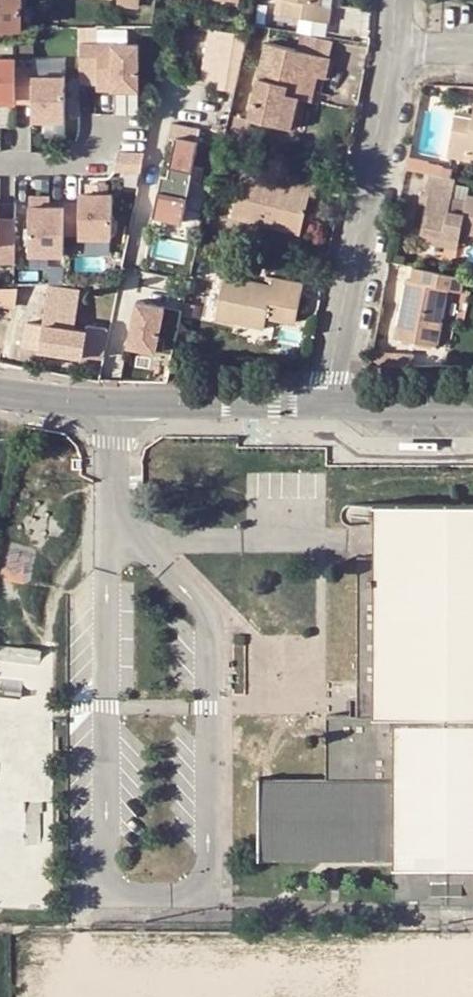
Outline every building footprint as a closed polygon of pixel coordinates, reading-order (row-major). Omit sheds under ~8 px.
[(19,28),(20,0),(0,0),(0,28),(19,28)] [(315,4),(316,0),(290,0),(287,16),(325,23),(327,7),(323,6),(315,4)] [(207,29),(198,79),(223,83),(232,33),(207,29)] [(294,50),(326,58),(330,38),(298,32),(294,50)] [(290,129),(297,98),(303,74),(313,76),(322,78),(326,58),(294,50),(263,43),(245,119),(290,129)] [(136,45),(78,45),(78,77),(95,77),(95,90),(136,89),(136,45)] [(0,59),(0,105),(13,105),(13,102),(13,67),(13,59),(0,59)] [(31,67),(13,67),(13,102),(31,102),(31,120),(63,120),(63,77),(31,77),(31,67)] [(307,100),(313,76),(303,74),(297,98),(307,100)] [(468,120),(466,131),(449,128),(443,156),(461,160),(463,155),(464,148),(472,150),(472,108),(471,108),(468,120)] [(239,147),(245,119),(226,114),(219,144),(239,147)] [(452,116),(449,128),(466,131),(468,120),(452,116)] [(179,221),(198,129),(169,123),(166,136),(173,137),(165,174),(159,173),(151,215),(179,221)] [(464,148),(463,155),(472,157),(472,150),(464,148)] [(125,149),(125,168),(147,169),(148,150),(125,149)] [(407,159),(405,169),(428,174),(459,180),(461,169),(407,159)] [(318,179),(290,172),(286,188),(238,176),(229,217),(297,233),(307,193),(314,194),(318,179)] [(430,230),(462,237),(472,240),(472,197),(468,196),(467,203),(455,200),(459,180),(428,174),(424,195),(432,197),(428,208),(423,237),(428,238),(430,230)] [(78,203),(62,203),(62,206),(62,233),(77,233),(77,236),(110,238),(110,193),(78,193),(78,203)] [(417,206),(428,208),(432,197),(424,195),(420,194),(417,206)] [(62,206),(28,206),(27,254),(62,254),(62,233),(62,206)] [(0,217),(0,228),(13,228),(13,218),(0,217)] [(12,263),(13,228),(0,228),(0,263),(12,263)] [(461,246),(462,237),(430,230),(428,238),(461,246)] [(462,277),(412,267),(410,281),(405,280),(392,338),(433,346),(445,289),(460,292),(462,277)] [(213,319),(236,324),(261,328),(263,318),(293,323),(301,285),(272,279),(271,286),(222,278),(213,319)] [(72,328),(78,289),(46,285),(41,324),(25,321),(21,346),(100,358),(105,328),(86,325),(85,330),(72,328)] [(163,307),(134,301),(125,347),(154,352),(163,307)] [(236,324),(235,334),(259,338),(261,328),(236,324)] [(372,558),(355,558),(355,680),(356,714),(325,715),(325,727),(324,780),(257,779),(257,856),(393,856),(393,866),(392,866),(392,897),(417,897),(417,902),(471,902),(471,898),(472,898),(472,504),(372,504),(372,514),(372,558)]
